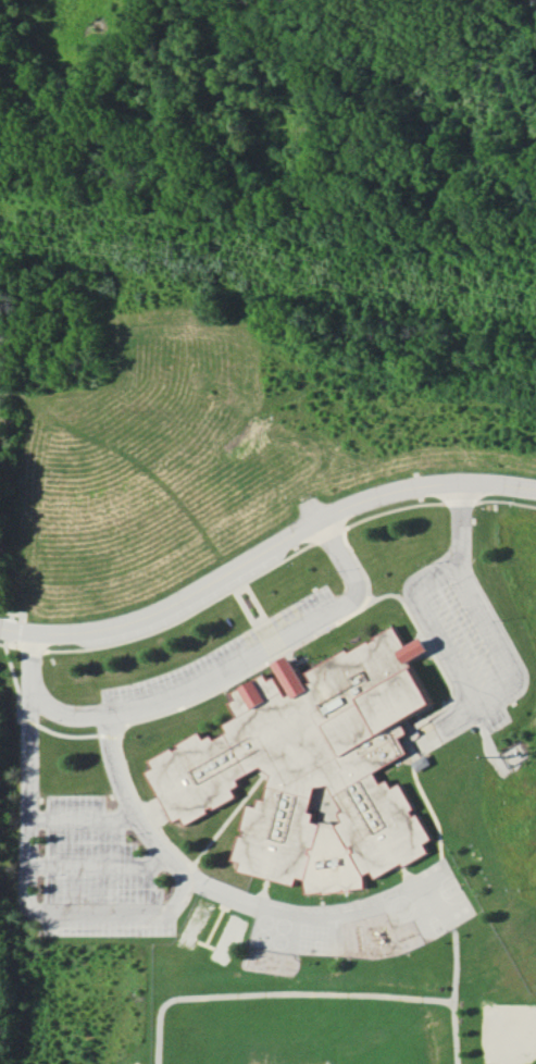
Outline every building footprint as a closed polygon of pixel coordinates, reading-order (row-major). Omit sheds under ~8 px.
[(288,656),(273,664),(289,693),(285,695),(273,677),(267,680),(263,673),(230,693),(234,700),(228,703),(236,717),(222,726),(226,731),(212,740),(210,735),(201,739),(198,731),(175,744),(176,747),(172,751),(171,747),(148,760),(152,768),(145,772),(173,822),(180,818),(185,825),(235,796),(230,789),(237,784),(236,779),(258,766),(261,769),(264,771),(267,774),(262,799),(255,797),(253,806),(245,804),(238,829),(241,830),(240,837),(237,836),(230,861),(239,863),(237,871),(292,886),(295,878),(301,880),(303,893),(319,892),(320,894),(335,892),(337,892),(348,891),(350,890),(362,889),(362,876),(367,873),(372,879),(400,864),(402,866),(427,853),(423,844),(431,840),(416,814),(412,816),(410,812),(414,808),(399,783),(390,788),(386,779),(378,783),(373,772),(407,753),(399,738),(407,733),(401,723),(434,705),(409,663),(428,651),(422,638),(404,647),(392,626),(373,638),(374,639),(369,642),(366,640),(347,652),(345,648),(304,671),(310,681),(304,683),(288,656)]
